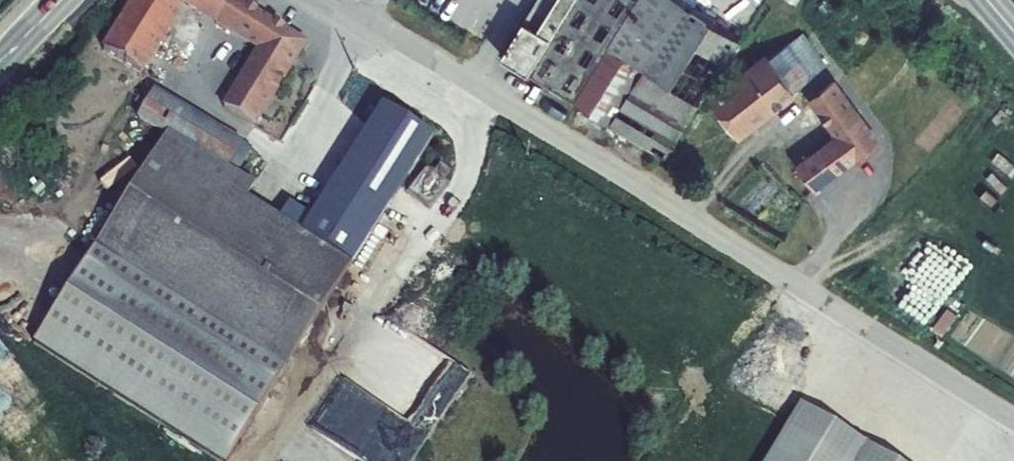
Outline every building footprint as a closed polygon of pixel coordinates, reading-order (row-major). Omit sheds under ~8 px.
[(152,73),(194,4),(211,15),(221,0),(145,0),(114,51),(152,73)] [(240,1),(239,0),(221,0),(211,15),(227,24),(240,1)] [(515,55),(540,70),(585,0),(550,0),(515,55)] [(635,0),(585,0),(540,70),(589,101),(648,8),(635,0)] [(589,101),(678,156),(751,36),(689,0),(653,0),(648,8),(589,101)] [(240,1),(227,24),(269,50),(234,110),(265,127),(313,45),(240,1)] [(809,34),(779,56),(805,91),(836,67),(809,34)] [(779,56),(760,71),(773,89),(760,99),(772,116),(805,91),(779,56)] [(751,133),(772,116),(760,99),(773,89),(760,71),(725,97),(751,133)] [(865,110),(845,85),(824,101),(849,134),(811,163),(828,187),(878,148),(888,140),(865,110)] [(180,133),(242,167),(243,165),(258,139),(227,122),(165,89),(150,117),(180,133)] [(45,344),(233,460),(239,460),(430,149),(353,97),(333,127),(367,147),(314,228),(264,195),(272,180),(251,170),(243,165),(242,167),(180,133),(124,216),(106,246),(45,344)] [(265,127),(234,110),(227,122),(258,139),(265,127)] [(243,165),(251,170),(266,143),(258,139),(243,165)] [(806,432),(855,460),(907,460),(820,409),(806,432)] [(370,460),(414,460),(430,436),(398,417),(370,460)] [(806,432),(789,460),(855,460),(806,432)]
